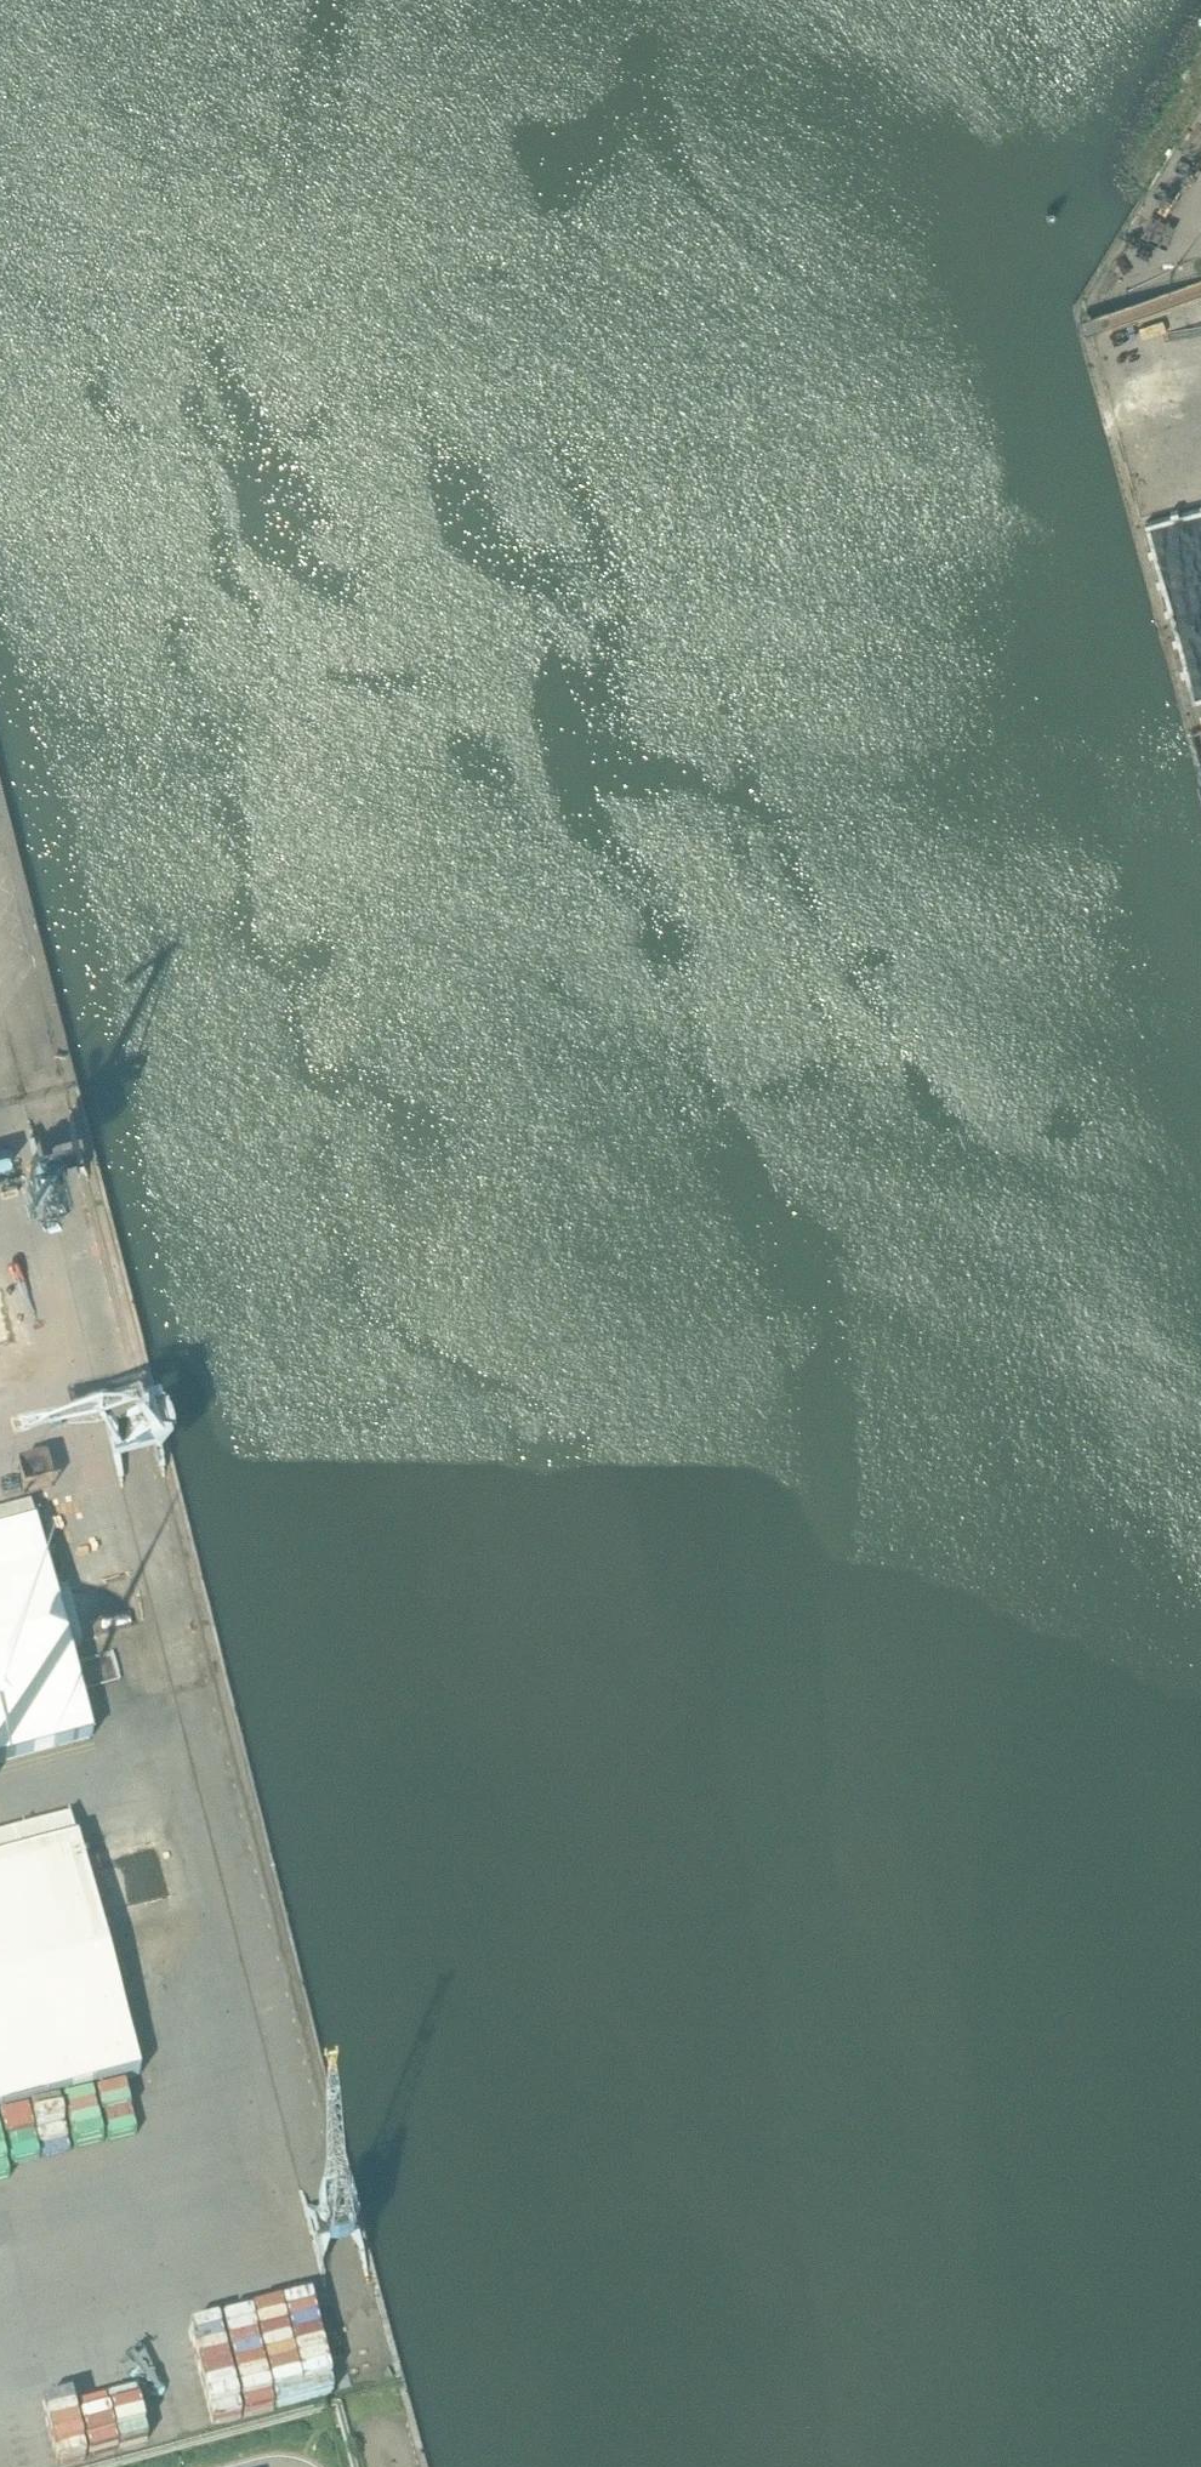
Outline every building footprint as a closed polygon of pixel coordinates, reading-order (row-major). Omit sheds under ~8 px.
[(1139,491),(1200,476),(1200,454),(1191,457),(1188,445),(1131,459),(1139,491)] [(1164,558),(1153,561),(1161,587),(1172,584),(1164,558)] [(1162,589),(1169,619),(1200,611),(1200,580),(1162,589)] [(16,1339),(4,1294),(0,1295),(0,1343),(16,1339)] [(0,1536),(0,1761),(91,1737),(67,1647),(143,1626),(131,1582),(55,1602),(35,1527),(11,1533),(0,1536)] [(58,1554),(70,1551),(66,1539),(55,1542),(58,1554)] [(66,1585),(78,1582),(75,1570),(63,1573),(66,1585)] [(0,1862),(0,2113),(116,2081),(139,2075),(96,1913),(171,1893),(159,1849),(84,1869),(76,1842),(0,1862)]
